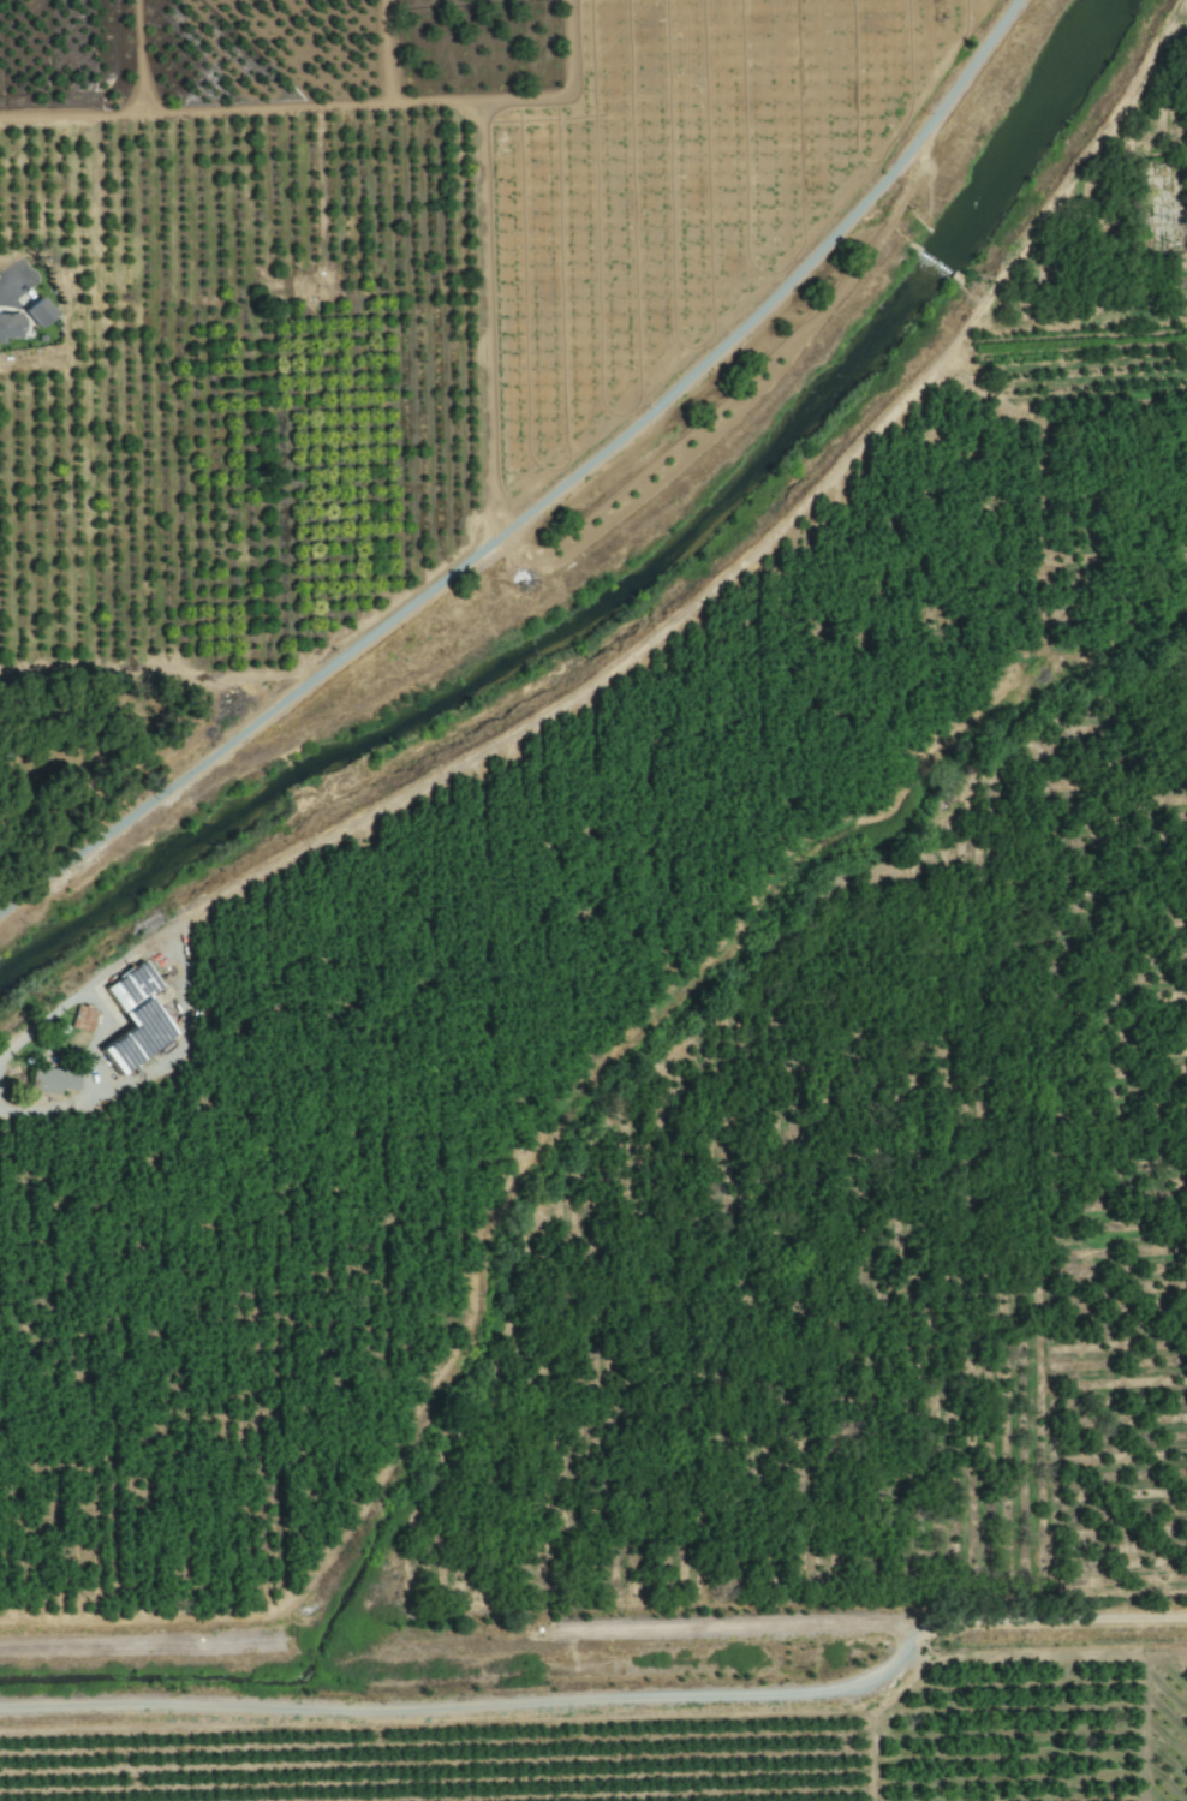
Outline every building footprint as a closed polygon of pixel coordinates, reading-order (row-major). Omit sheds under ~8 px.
[(24,310),(39,328),(56,313),(41,295),(24,310)] [(21,313),(0,313),(0,340),(3,340),(3,337),(22,337),(21,313)] [(103,986),(132,1029),(101,1049),(119,1075),(176,1037),(148,996),(161,987),(143,960),(103,986)] [(89,1033),(96,1011),(77,1004),(70,1027),(89,1033)] [(61,1088),(79,1088),(79,1069),(44,1068),(43,1092),(60,1093),(61,1088)]
